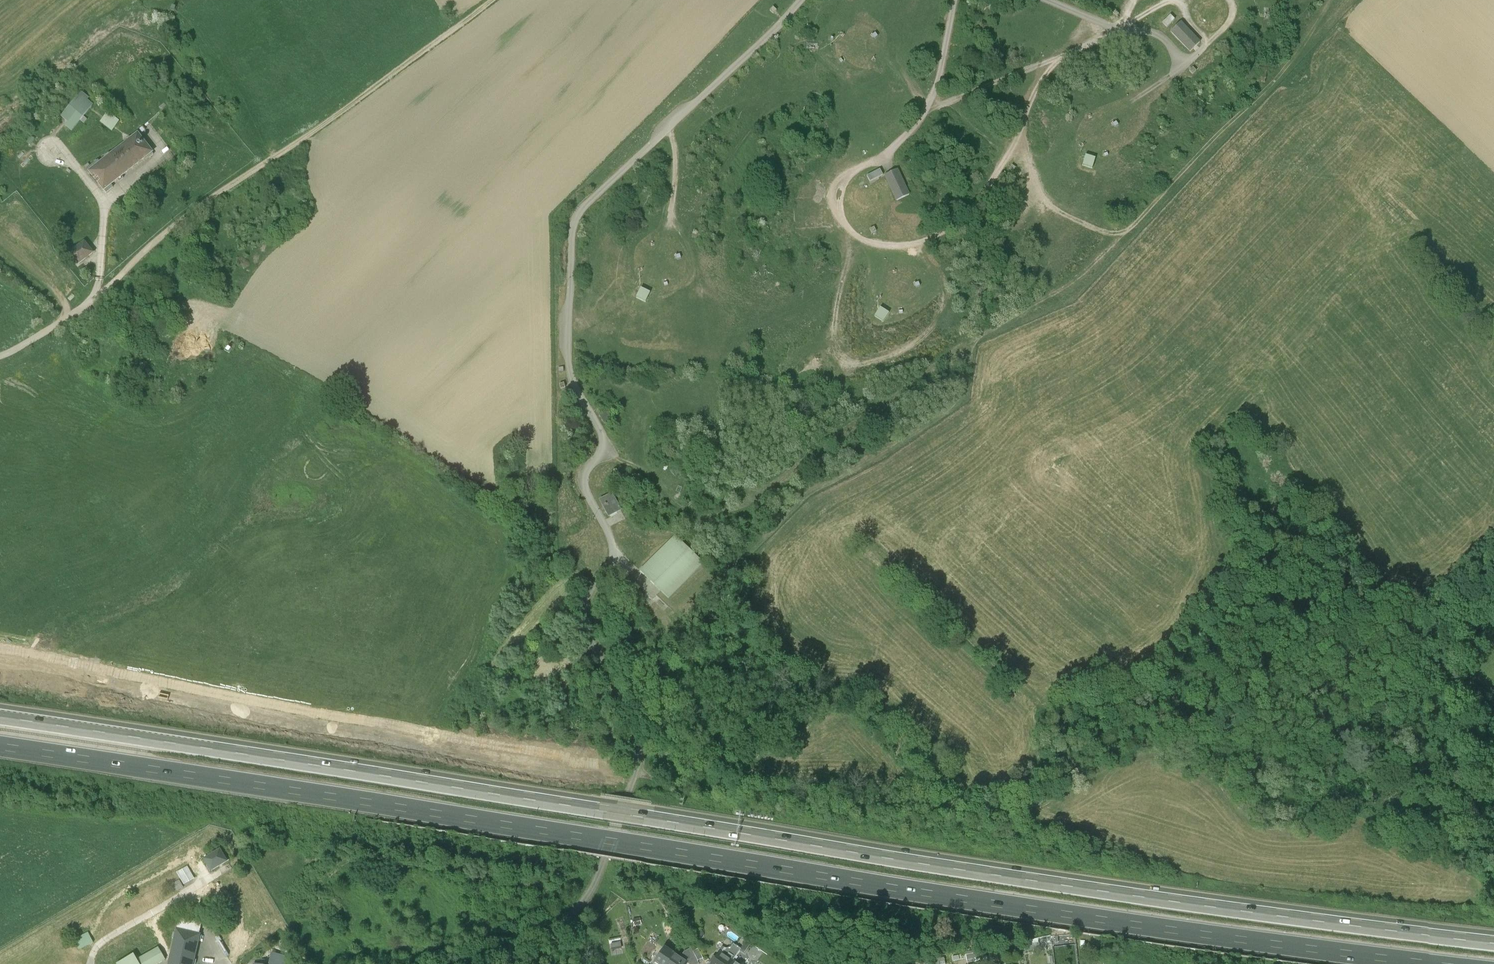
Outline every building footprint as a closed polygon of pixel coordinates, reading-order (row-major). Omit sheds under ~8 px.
[(1176,17),(1166,27),(1185,47),(1195,38),(1176,17)] [(87,117),(96,106),(91,102),(93,100),(85,94),(64,117),(71,122),(69,126),(75,132),(83,122),(86,125),(90,120),(87,117)] [(121,121),(110,114),(104,123),(115,131),(121,121)] [(141,134),(91,173),(108,193),(157,154),(141,134)] [(1084,169),(1097,173),(1100,162),(1086,158),(1084,169)] [(895,166),(881,172),(892,196),(906,190),(895,166)] [(89,243),(72,256),(81,267),(97,254),(89,243)] [(647,307),(652,298),(642,293),(637,303),(647,307)] [(882,319),(891,324),(895,315),(886,311),(882,319)] [(613,421),(607,411),(599,415),(606,426),(613,421)] [(622,512),(613,494),(599,501),(608,519),(622,512)] [(704,566),(676,538),(641,572),(670,601),(704,566)] [(224,857),(220,851),(204,860),(211,871),(229,861),(226,856),(224,857)] [(183,888),(179,881),(171,886),(175,893),(183,888)] [(169,963),(194,963),(200,936),(177,930),(169,963)] [(92,942),(87,933),(73,940),(77,949),(92,942)] [(229,955),(222,944),(219,945),(226,957),(229,955)] [(726,951),(722,956),(732,963),(740,952),(732,946),(729,951),(726,951)] [(137,960),(139,963),(158,963),(165,960),(158,948),(137,960)] [(679,961),(683,963),(697,963),(696,963),(691,954),(689,950),(685,952),(679,961)] [(679,961),(663,951),(655,963),(683,963),(679,961)] [(697,951),(691,954),(696,963),(702,960),(697,951)] [(269,963),(284,963),(286,957),(271,954),(269,963)] [(732,963),(722,956),(719,954),(713,963),(732,963)] [(117,963),(139,963),(134,955),(117,963)]
